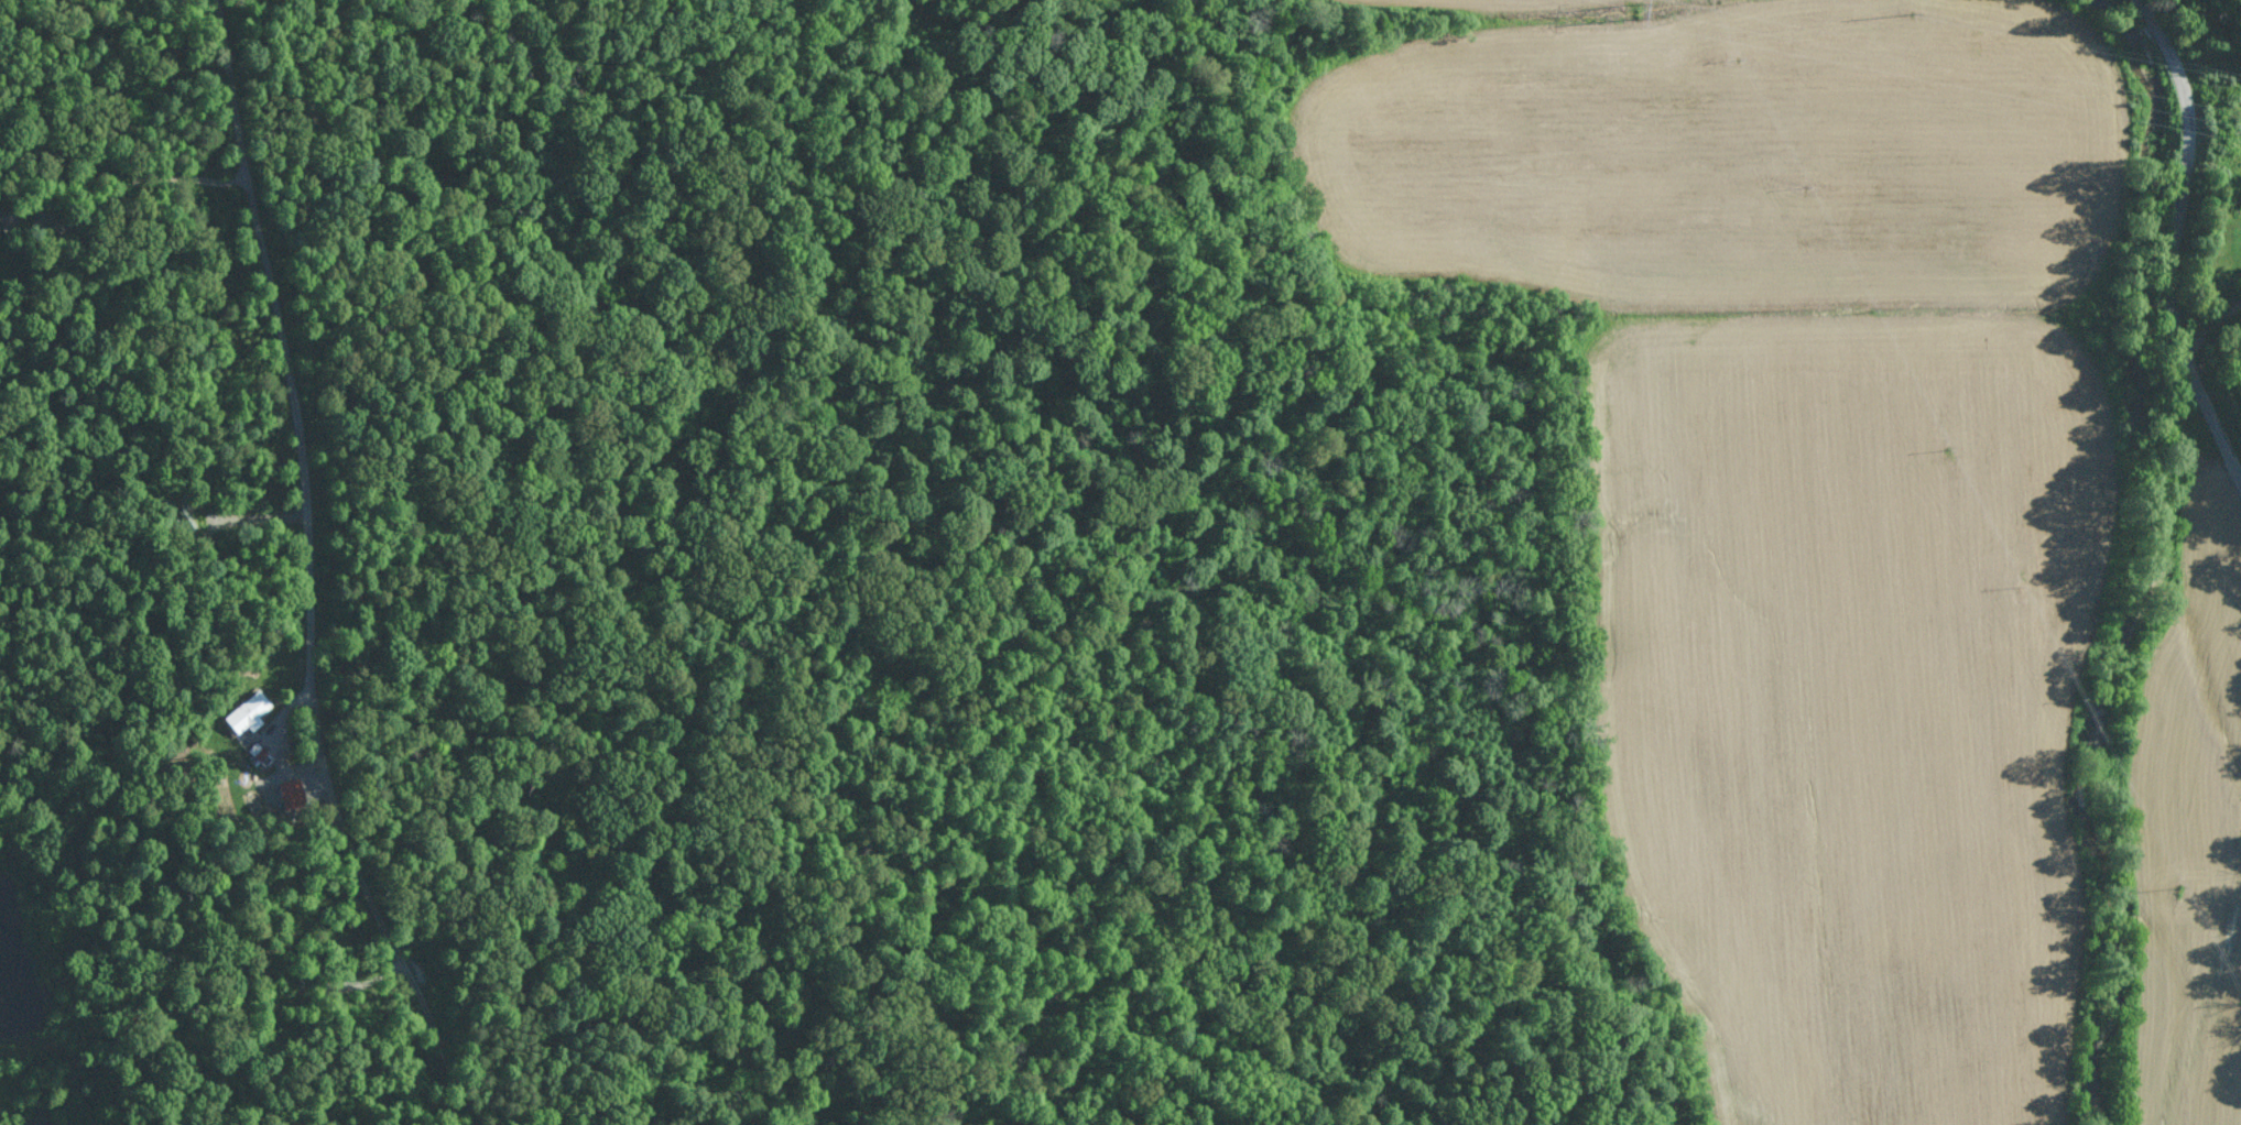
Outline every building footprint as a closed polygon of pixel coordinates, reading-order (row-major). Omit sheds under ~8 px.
[(272,705),(260,688),(222,716),(237,736),(260,720),(257,716),(272,705)] [(284,809),(307,802),(299,776),(276,783),(284,809)]
